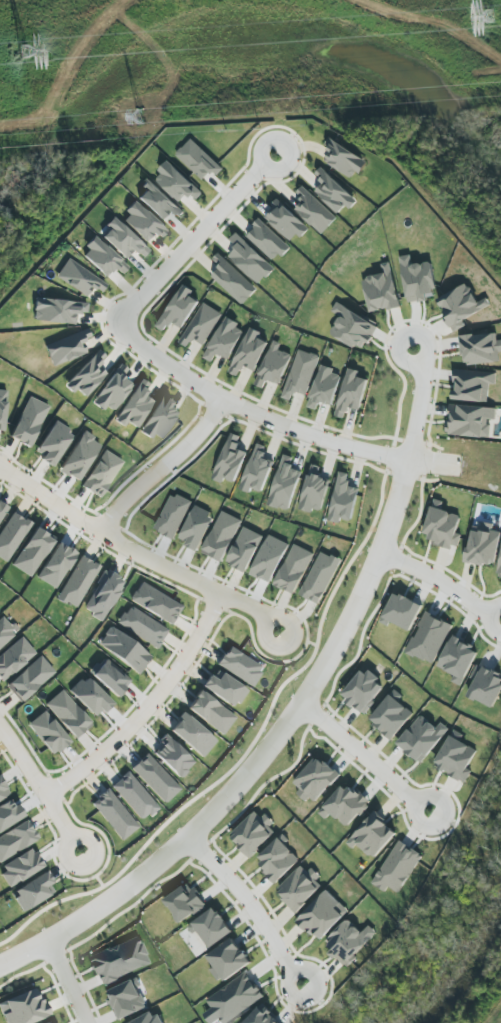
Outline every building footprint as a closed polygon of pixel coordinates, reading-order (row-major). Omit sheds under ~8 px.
[(224,169),(191,139),(176,155),(203,180),(211,171),(217,177),(224,169)] [(325,164),(356,179),(366,158),(328,140),(325,147),(331,151),(325,164)] [(154,178),(179,202),(188,194),(196,201),(203,193),(169,162),(154,178)] [(314,176),(323,183),(315,192),(339,214),(346,206),(350,210),(358,201),(321,168),(314,176)] [(140,187),(144,191),(137,199),(160,220),(169,211),(178,220),(185,212),(148,179),(140,187)] [(295,209),(321,235),(337,218),(303,186),(296,194),(303,201),(295,209)] [(264,216),(293,243),(308,227),(279,200),(264,216)] [(167,231),(135,203),(120,220),(145,242),(153,233),(160,239),(167,231)] [(133,250),(142,258),(148,251),(112,217),(104,226),(108,230),(101,238),(125,260),(133,250)] [(275,262),(290,247),(261,220),(246,236),(275,262)] [(259,285),(275,269),(237,233),(231,240),(238,246),(229,256),(259,285)] [(80,254),(105,278),(114,268),(121,275),(128,269),(96,238),(80,254)] [(212,261),(220,268),(212,276),(243,305),(257,290),(219,253),(212,261)] [(400,257),(408,303),(437,298),(431,262),(412,265),(411,255),(400,257)] [(91,288),(100,294),(106,285),(67,259),(55,277),(85,297),(91,288)] [(370,313),(400,306),(391,262),(382,264),(384,274),(363,279),(370,313)] [(490,306),(486,298),(477,302),(468,284),(437,299),(453,332),(467,325),(464,319),(490,306)] [(172,322),(182,329),(200,302),(191,296),(194,291),(184,285),(156,326),(165,332),(172,322)] [(87,304),(35,298),(33,320),(74,325),(75,313),(86,315),(87,304)] [(179,343),(187,348),(193,339),(204,346),(223,314),(204,303),(179,343)] [(377,322),(335,306),(332,313),(338,316),(331,337),(366,350),(377,322)] [(228,360),(245,329),(226,318),(203,358),(212,363),(217,354),(228,360)] [(255,372),(268,342),(259,338),(262,332),(250,327),(229,373),(238,377),(243,366),(255,372)] [(81,342),(90,338),(86,328),(44,347),(53,367),(86,353),(81,342)] [(500,362),(499,352),(500,352),(500,340),(497,340),(496,333),(461,336),(464,366),(500,362)] [(279,385),(292,355),(279,350),(281,344),(274,341),(255,385),(262,388),(266,380),(279,385)] [(306,396),(319,357),(298,349),(282,398),(291,401),(295,392),(306,396)] [(82,397),(106,375),(97,365),(105,357),(99,351),(63,385),(72,394),(76,390),(82,397)] [(113,411),(131,385),(121,378),(127,370),(119,364),(91,403),(102,411),(106,407),(113,411)] [(341,376),(333,374),(334,369),(321,365),(308,407),(317,410),(320,402),(332,406),(341,376)] [(345,418),(348,407),(360,410),(368,379),(359,377),(360,371),(348,369),(336,416),(345,418)] [(488,402),(489,384),(495,385),(496,372),(456,370),(454,401),(488,402)] [(113,421),(123,427),(126,423),(135,429),(153,402),(143,395),(150,385),(140,379),(113,421)] [(10,439),(30,447),(48,405),(27,397),(10,439)] [(140,430),(158,442),(177,413),(169,408),(172,404),(162,397),(140,430)] [(448,435),(488,439),(490,420),(496,420),(497,409),(451,404),(448,435)] [(33,454),(52,466),(73,434),(54,422),(33,454)] [(76,482),(101,444),(82,432),(58,470),(76,482)] [(241,437),(231,433),(213,479),(223,483),(225,479),(235,483),(247,452),(237,448),(241,437)] [(240,489),(250,493),(252,489),(263,493),(274,462),(263,458),(267,447),(257,443),(240,489)] [(122,462),(104,450),(81,486),(99,498),(122,462)] [(294,458),(283,454),(268,506),(290,512),(301,471),(291,468),(294,458)] [(351,474),(340,472),(329,521),(341,524),(342,519),(352,521),(359,488),(348,486),(351,474)] [(312,513),(313,510),(322,512),(330,479),(309,474),(299,510),(312,513)] [(154,530),(174,539),(192,502),(172,493),(154,530)] [(461,516),(441,510),(443,502),(433,499),(423,539),(458,548),(461,535),(456,533),(461,516)] [(196,505),(180,538),(188,542),(186,545),(197,551),(214,519),(208,516),(210,512),(196,505)] [(223,511),(202,553),(222,563),(243,521),(223,511)] [(29,522),(10,512),(0,531),(0,559),(8,563),(29,522)] [(500,532),(492,531),(493,524),(481,522),(480,527),(471,526),(466,563),(495,566),(500,532)] [(11,566),(29,578),(54,539),(36,527),(11,566)] [(244,527),(227,561),(232,564),(231,566),(236,568),(246,573),(259,547),(258,547),(264,537),(244,527)] [(270,535),(250,574),(260,579),(261,577),(270,582),(289,545),(270,535)] [(55,589),(76,554),(57,543),(36,578),(55,589)] [(295,544),(274,585),(283,589),(284,588),(294,594),(314,554),(295,544)] [(322,552),(299,594),(309,600),(309,599),(318,604),(342,560),(332,555),(331,557),(322,552)] [(56,599),(75,609),(99,566),(80,556),(56,599)] [(82,610),(101,621),(124,581),(105,571),(82,610)] [(141,582),(136,591),(134,591),(130,598),(131,601),(170,625),(177,615),(175,613),(175,612),(178,613),(182,607),(141,582)] [(422,605),(394,593),(380,623),(387,626),(389,622),(411,631),(422,605)] [(124,614),(122,612),(116,623),(156,649),(160,643),(157,641),(158,640),(161,641),(167,631),(132,608),(129,608),(124,614)] [(452,625),(425,612),(406,652),(433,665),(452,625)] [(0,617),(0,648),(16,633),(0,617)] [(145,666),(138,675),(98,644),(104,636),(104,634),(109,628),(111,627),(151,657),(144,666),(145,666)] [(35,654),(22,637),(0,655),(0,680),(2,682),(35,654)] [(454,675),(451,681),(461,686),(479,650),(452,637),(438,667),(454,675)] [(257,671),(260,673),(251,687),(216,664),(222,655),(223,655),(225,652),(225,653),(229,647),(260,667),(257,671)] [(55,674),(42,657),(5,684),(18,702),(55,674)] [(130,682),(106,659),(90,675),(115,698),(130,682)] [(500,690),(500,675),(483,666),(468,696),(492,709),(500,690)] [(342,695),(362,714),(387,687),(366,669),(342,695)] [(209,675),(201,687),(232,707),(235,702),(238,704),(247,691),(221,673),(216,680),(209,675)] [(111,703),(85,676),(69,691),(95,719),(111,703)] [(75,739),(91,724),(61,690),(44,705),(75,739)] [(195,698),(187,709),(222,735),(235,718),(199,690),(194,697),(195,698)] [(403,697),(395,690),(369,719),(392,739),(414,714),(399,701),(403,697)] [(27,725),(52,756),(69,742),(44,711),(27,725)] [(216,741),(202,758),(170,731),(179,720),(177,718),(182,712),(216,741)] [(421,764),(450,729),(441,722),(437,728),(421,715),(397,744),(421,764)] [(466,782),(471,771),(467,769),(477,750),(460,742),(463,735),(453,730),(434,766),(466,782)] [(161,746),(153,754),(181,779),(195,763),(164,735),(157,743),(161,746)] [(180,789),(146,754),(131,769),(164,804),(180,789)] [(340,776),(317,756),(291,784),(313,805),(340,776)] [(143,821),(158,807),(126,772),(111,787),(143,821)] [(9,797),(0,778),(0,802),(9,797)] [(318,813),(325,819),(331,813),(347,828),(369,805),(345,783),(318,813)] [(121,841),(138,827),(107,789),(90,803),(121,841)] [(22,818),(11,799),(0,806),(0,830),(22,818)] [(261,818),(255,812),(229,835),(249,857),(278,831),(264,816),(261,818)] [(371,860),(397,833),(375,812),(349,839),(371,860)] [(37,842),(27,822),(0,835),(0,859),(37,842)] [(301,859),(280,837),(255,860),(276,883),(301,859)] [(385,892),(388,887),(398,893),(423,855),(399,840),(372,884),(385,892)] [(43,867),(31,848),(0,867),(0,871),(10,887),(43,867)] [(276,890),(296,912),(324,886),(304,864),(276,890)] [(56,891),(43,873),(12,893),(24,912),(56,891)] [(180,925),(206,906),(189,882),(163,901),(180,925)] [(297,921),(320,942),(348,911),(326,890),(297,921)] [(187,927),(193,934),(197,931),(210,948),(233,932),(215,907),(187,927)] [(362,933),(347,919),(322,945),(345,967),(377,933),(369,926),(362,933)] [(149,965),(137,936),(91,957),(104,985),(149,965)] [(206,957),(214,967),(211,969),(222,984),(252,963),(233,937),(206,957)] [(264,999),(248,973),(206,999),(219,1020),(226,1016),(228,1020),(264,999)] [(147,1008),(138,988),(141,987),(137,978),(107,992),(120,1020),(147,1008)] [(47,1017),(36,988),(0,1002),(0,1011),(4,1022),(31,1022),(47,1017)] [(261,1005),(244,1022),(280,1022),(261,1005)] [(155,1011),(128,1022),(161,1022),(155,1011)]
